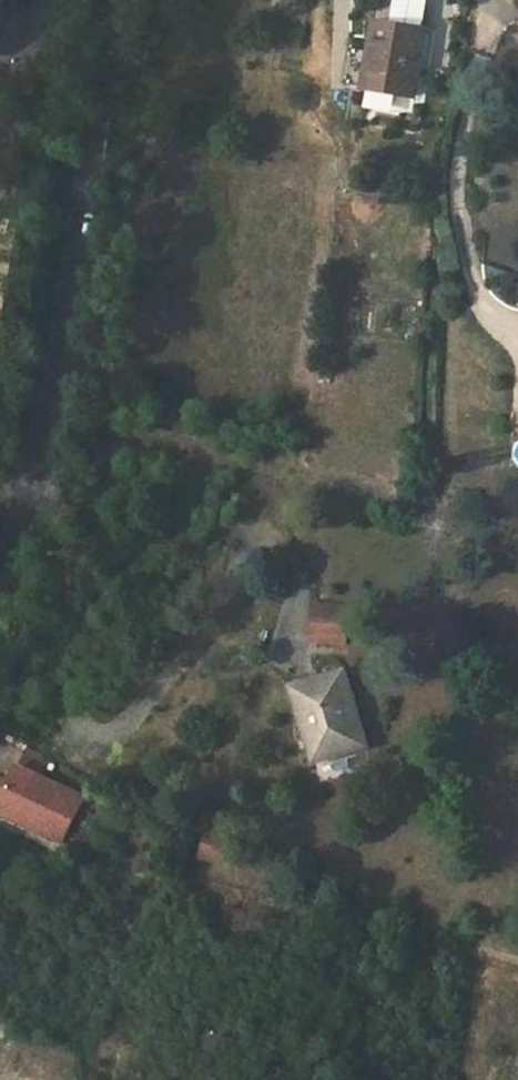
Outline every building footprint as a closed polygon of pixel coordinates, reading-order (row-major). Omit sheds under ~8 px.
[(377,21),(367,87),(416,95),(426,30),(377,21)] [(308,603),(308,645),(347,646),(348,603),(308,603)] [(294,688),(316,761),(367,744),(345,673),(294,688)] [(26,749),(17,766),(40,777),(49,760),(26,749)] [(61,841),(82,798),(40,777),(17,766),(0,801),(0,805),(17,814),(14,818),(54,838),(61,841)] [(14,818),(17,814),(0,805),(0,811),(14,818)] [(48,850),(54,838),(14,818),(0,811),(0,825),(48,850)] [(227,870),(238,846),(204,830),(193,855),(227,870)]
